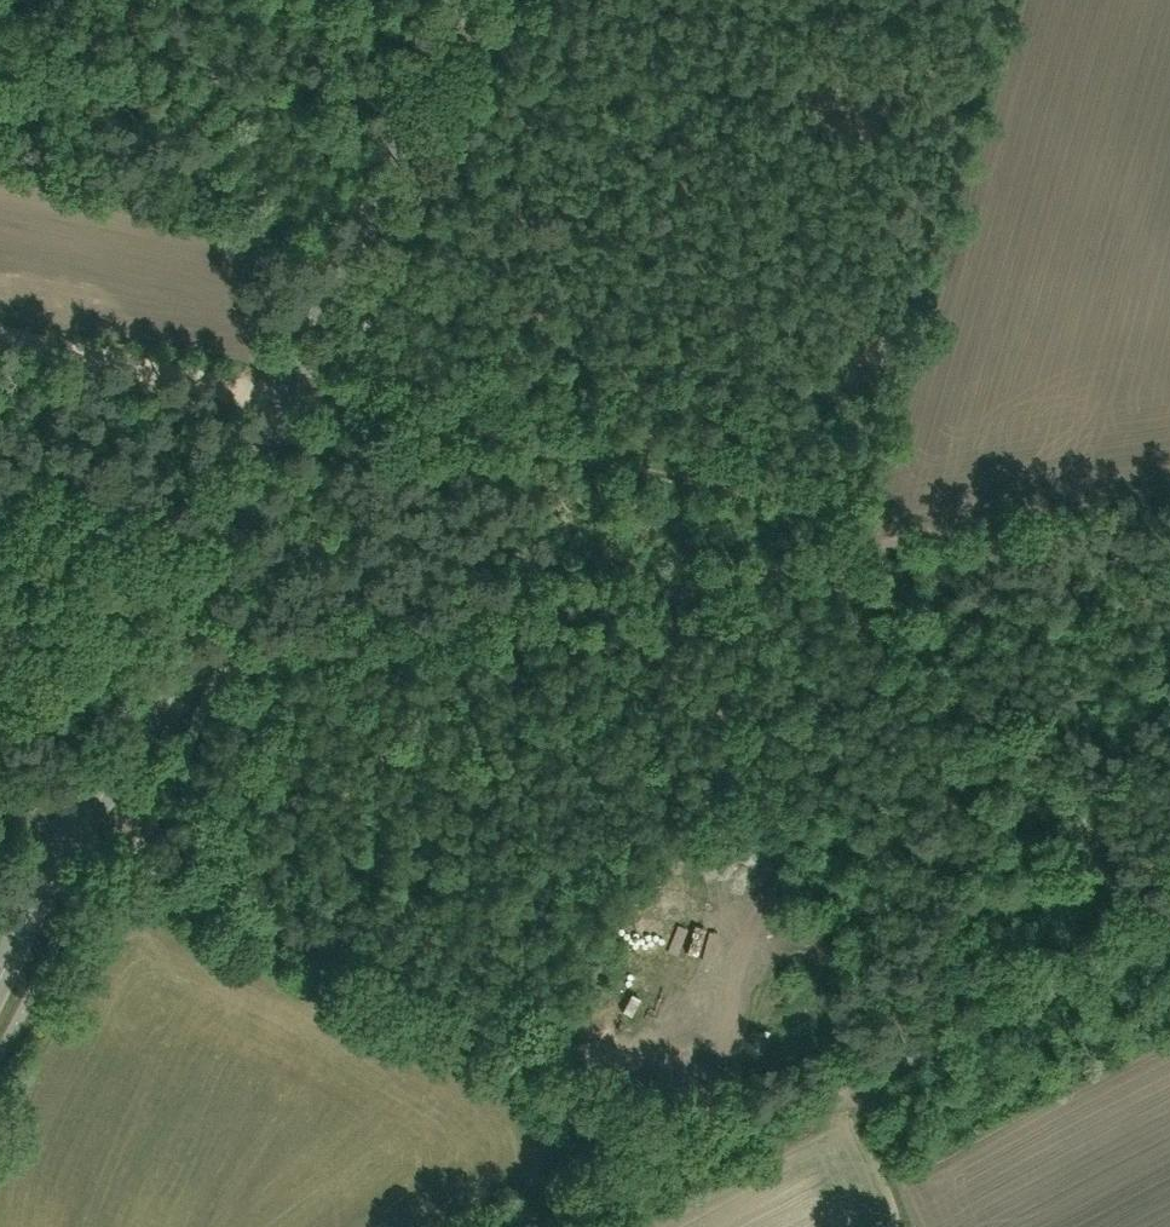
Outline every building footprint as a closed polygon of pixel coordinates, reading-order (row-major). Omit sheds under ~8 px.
[(666,918),(691,915),(687,884),(662,887),(666,918)]
